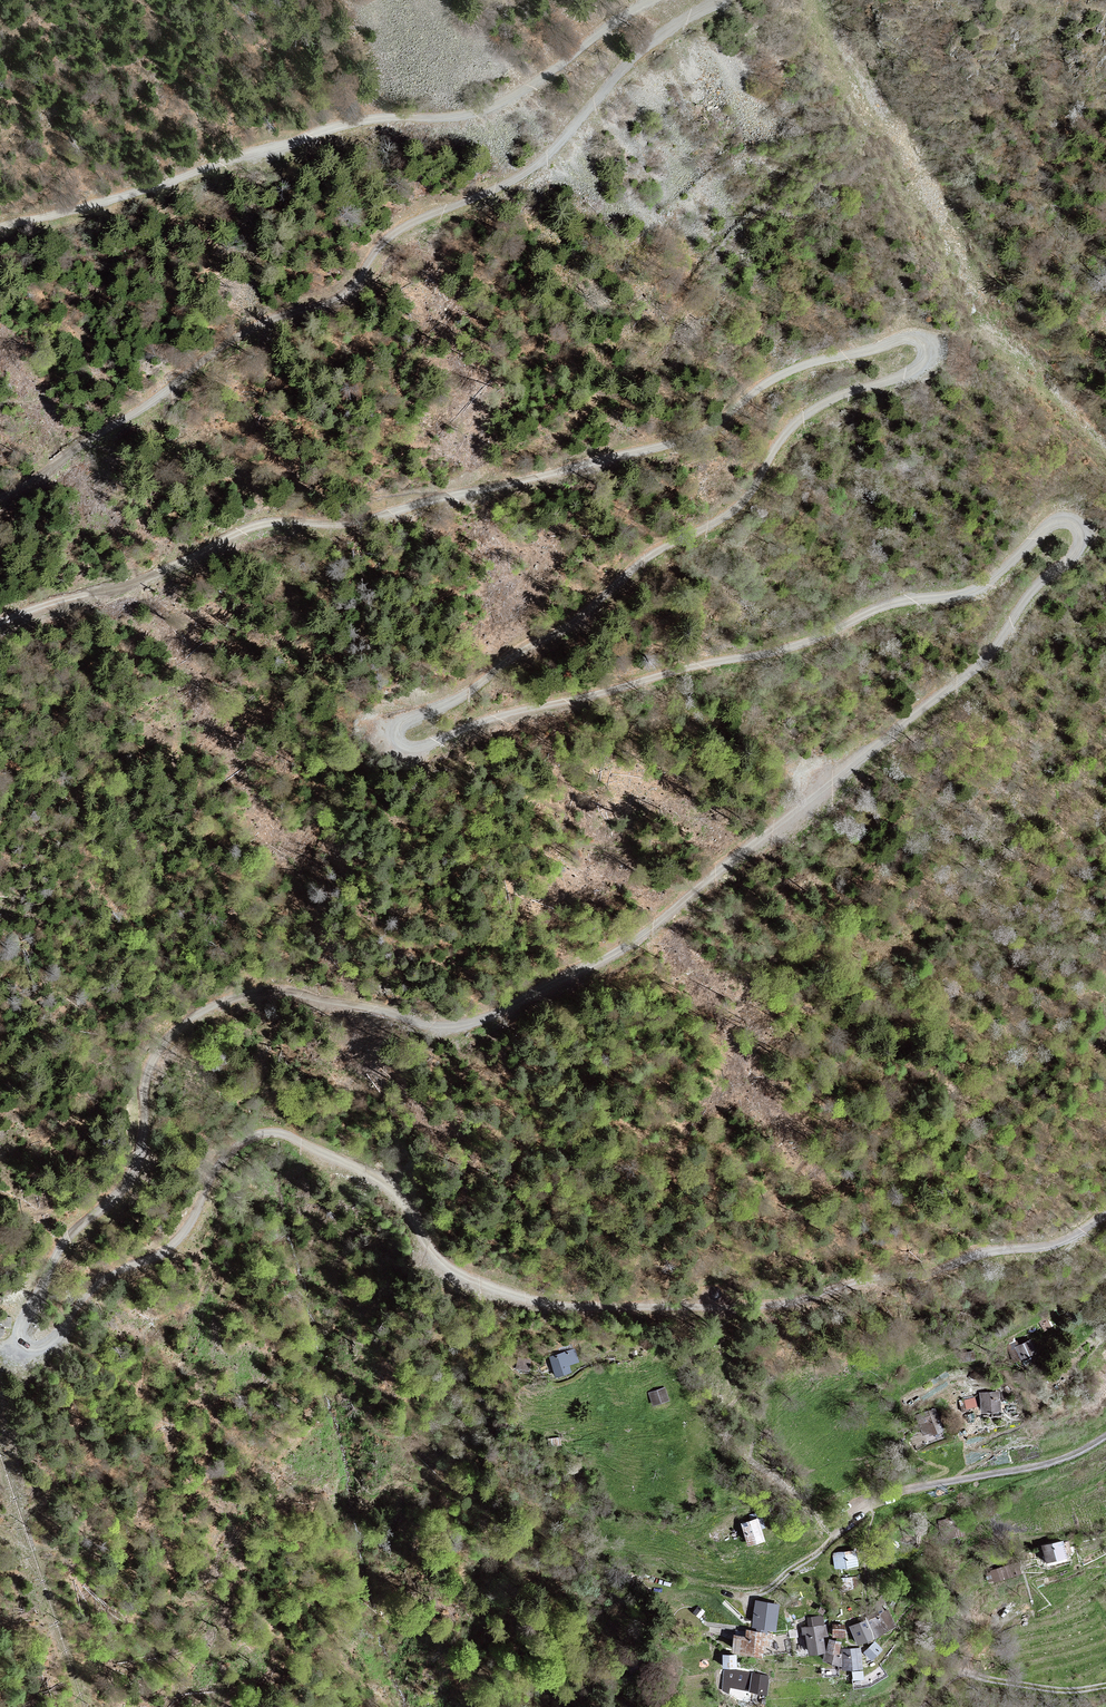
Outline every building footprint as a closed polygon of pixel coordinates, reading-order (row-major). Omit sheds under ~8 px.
[(576,1344),(550,1352),(558,1375),(572,1371),(570,1364),(582,1361),(576,1344)] [(517,1356),(516,1367),(530,1367),(530,1356),(517,1356)] [(664,1386),(649,1391),(654,1404),(669,1399),(664,1386)] [(980,1390),(982,1410),(1003,1409),(1002,1389),(980,1390)] [(965,1406),(978,1404),(976,1395),(964,1398),(965,1406)] [(939,1409),(919,1413),(923,1435),(943,1431),(939,1409)] [(759,1515),(742,1521),(750,1545),(767,1540),(759,1515)] [(1066,1539),(1043,1543),(1047,1559),(1069,1555),(1066,1539)] [(837,1553),(838,1566),(861,1564),(860,1551),(837,1553)] [(1018,1564),(989,1573),(992,1582),(1021,1573),(1018,1564)] [(778,1605),(755,1603),(753,1628),(776,1631),(778,1605)] [(886,1611),(867,1621),(874,1638),(894,1626),(886,1611)] [(807,1619),(809,1628),(824,1625),(823,1616),(807,1619)] [(874,1638),(867,1621),(851,1628),(858,1644),(874,1638)] [(809,1628),(804,1629),(808,1654),(826,1652),(823,1636),(827,1636),(826,1625),(824,1625),(809,1628)] [(844,1626),(834,1626),(834,1637),(844,1637),(844,1626)] [(748,1635),(738,1634),(736,1650),(765,1654),(766,1649),(774,1650),(776,1633),(749,1630),(748,1635)] [(841,1643),(830,1640),(825,1661),(844,1666),(844,1655),(839,1654),(841,1643)] [(875,1643),(865,1653),(872,1660),(882,1650),(875,1643)] [(844,1666),(845,1670),(861,1669),(860,1648),(843,1649),(844,1655),(844,1666)] [(740,1654),(726,1654),(727,1667),(740,1667),(740,1654)] [(768,1677),(724,1670),(723,1691),(748,1695),(749,1690),(766,1693),(768,1677)]
